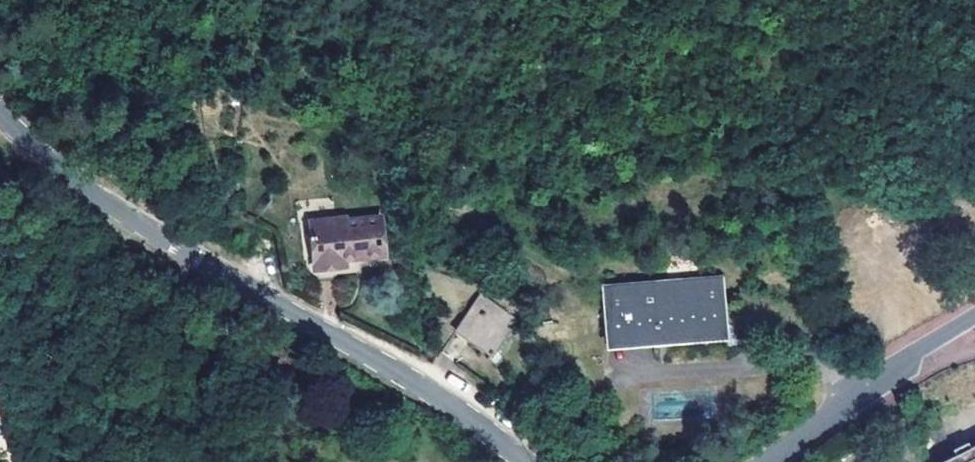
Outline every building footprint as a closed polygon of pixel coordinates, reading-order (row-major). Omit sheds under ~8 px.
[(313,273),(351,269),(350,263),(388,259),(384,216),(350,219),(349,215),(308,220),(313,273)] [(729,340),(723,275),(602,284),(609,350),(729,340)] [(514,319),(482,295),(458,330),(490,353),(514,319)] [(943,461),(974,461),(974,446),(943,461)]
